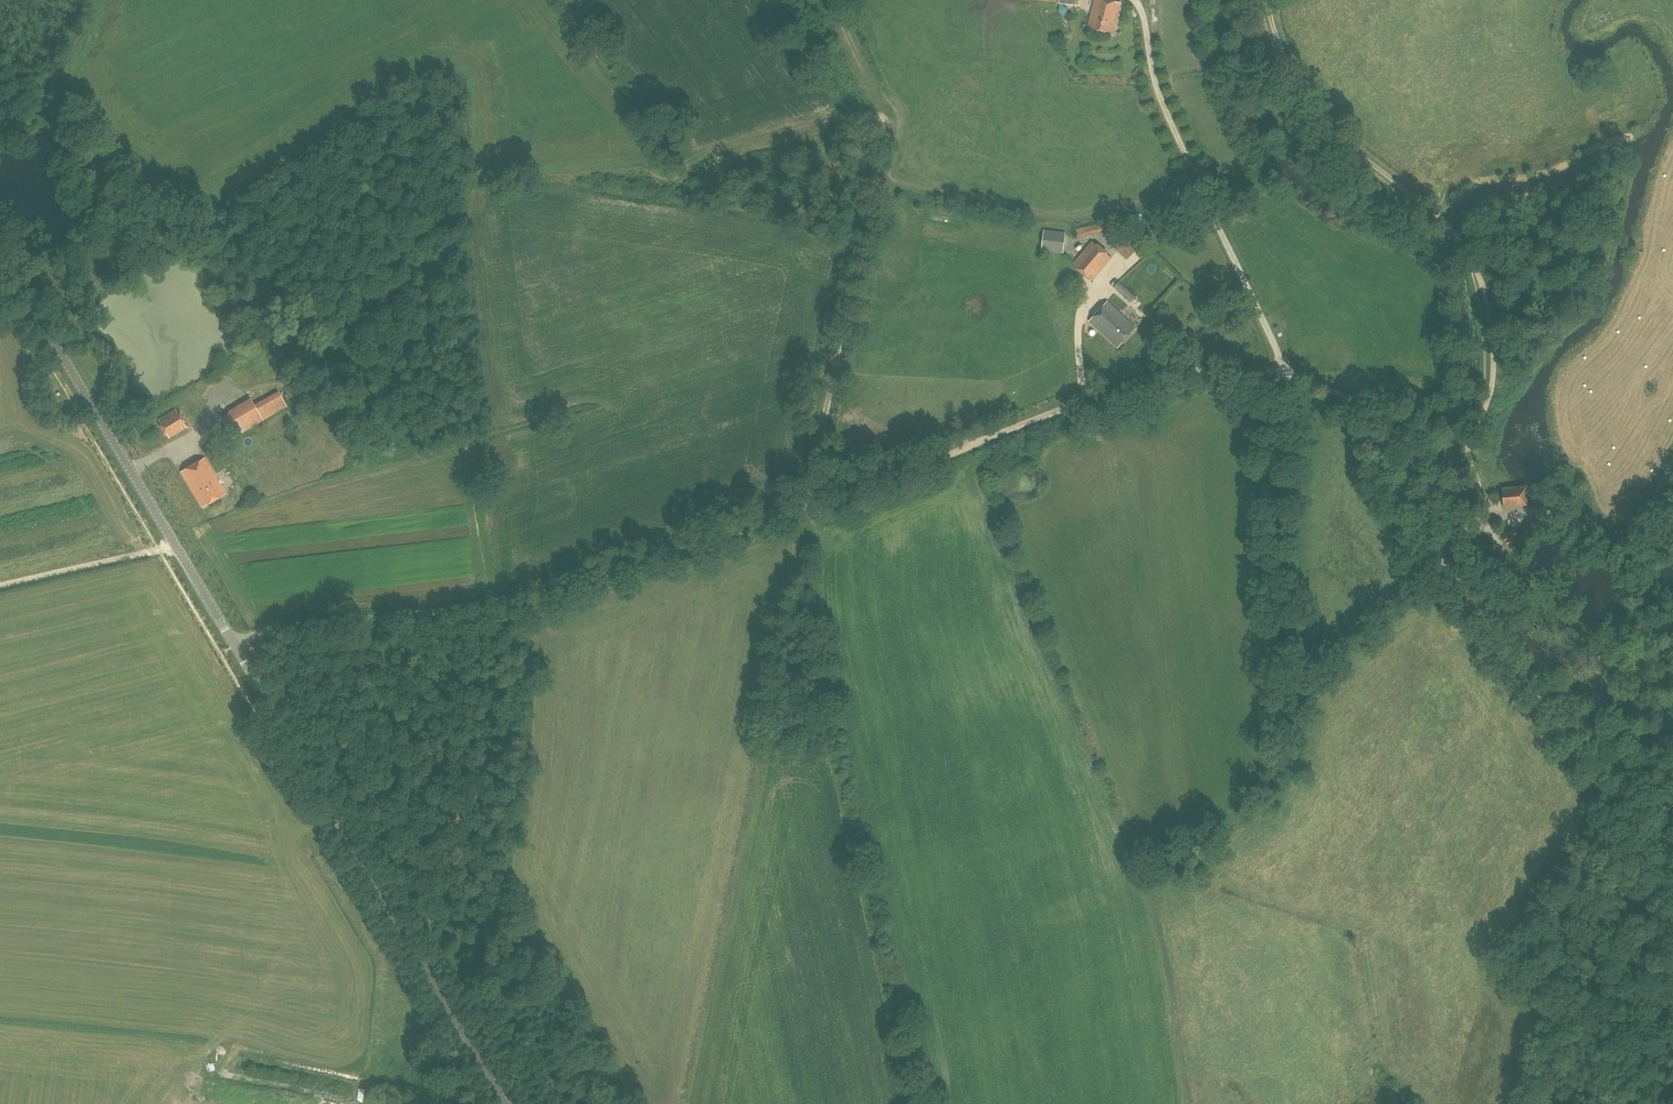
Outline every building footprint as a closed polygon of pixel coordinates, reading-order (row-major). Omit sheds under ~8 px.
[(1113,35),(1121,3),(1111,0),(1095,0),(1087,29),(1113,35)] [(1127,259),(1136,250),(1140,247),(1114,222),(1102,234),(1127,259)] [(1065,231),(1045,229),(1043,251),(1063,253),(1065,231)] [(1112,258),(1093,242),(1074,264),(1093,280),(1112,258)] [(1114,288),(1131,303),(1136,296),(1119,282),(1114,288)] [(1112,322),(1120,313),(1107,302),(1090,321),(1103,334),(1113,323),(1112,322)] [(1136,328),(1120,313),(1112,322),(1113,323),(1103,334),(1118,347),(1136,328)] [(278,390),(254,404),(263,419),(287,404),(278,390)] [(250,397),(219,415),(233,438),(263,420),(263,419),(254,404),(250,397)] [(158,420),(169,437),(186,427),(176,409),(158,420)] [(181,471),(202,507),(225,493),(204,457),(181,471)] [(1504,506),(1527,504),(1526,486),(1516,487),(1502,488),(1502,492),(1504,505),(1504,506)] [(1502,536),(1508,543),(1519,536),(1513,528),(1514,529),(1504,537),(1503,535),(1502,536)]
